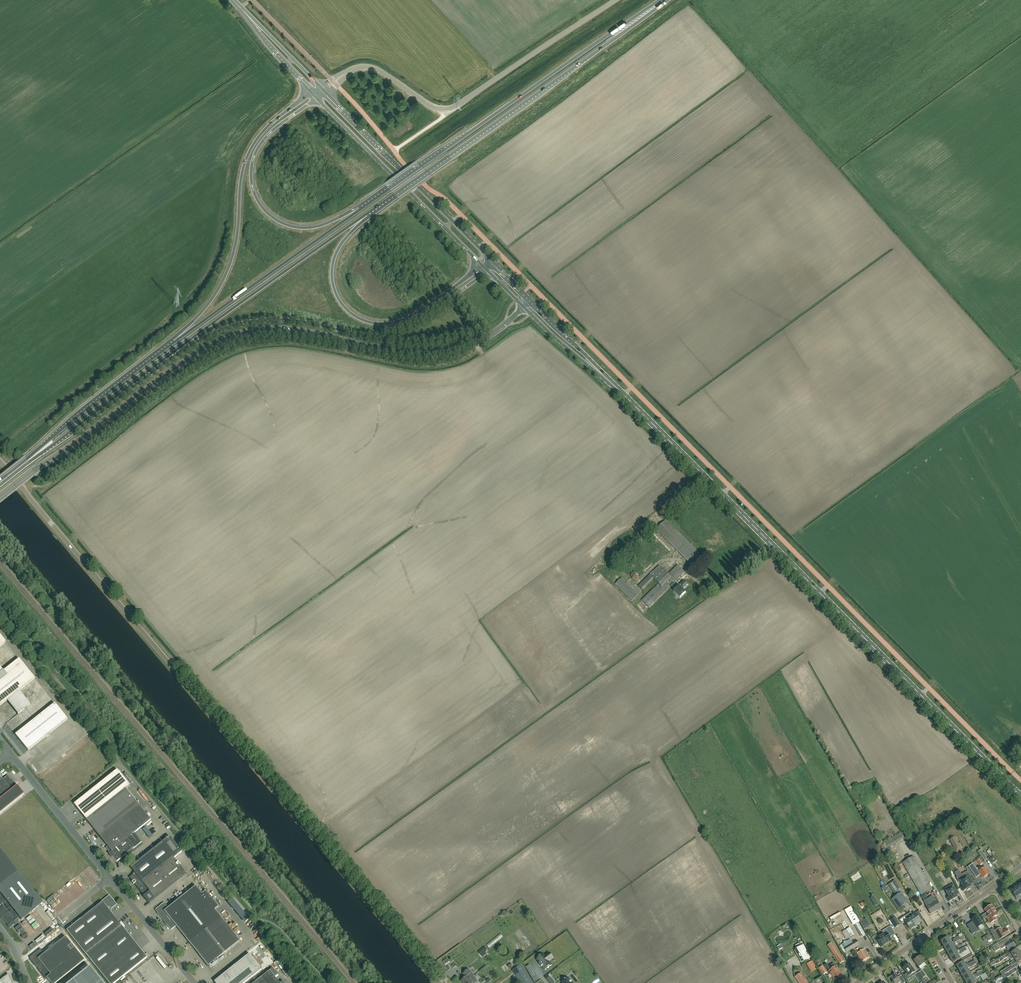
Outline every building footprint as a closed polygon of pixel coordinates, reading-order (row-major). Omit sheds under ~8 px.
[(702,556),(666,520),(656,529),(692,565),(702,556)] [(684,588),(688,585),(684,581),(677,587),(674,583),(685,572),(681,568),(683,566),(680,563),(668,574),(659,565),(638,586),(642,590),(654,579),(659,584),(642,600),(649,608),(671,586),(675,590),(674,591),(680,598),(686,592),(682,589),(684,588)] [(615,584),(632,601),(639,594),(622,577),(615,584)] [(35,678),(22,662),(0,680),(0,706),(35,678)] [(28,750),(68,719),(55,703),(15,735),(28,750)] [(50,750),(61,741),(59,739),(48,748),(50,750)] [(151,820),(126,788),(130,785),(117,769),(74,804),(108,846),(106,848),(109,852),(108,853),(112,857),(113,856),(117,861),(126,854),(125,854),(133,847),(134,847),(133,848),(134,848),(142,842),(134,833),(151,820)] [(0,780),(0,799),(11,790),(17,785),(14,781),(12,782),(11,780),(8,775),(3,779),(2,778),(0,780)] [(885,849),(904,838),(900,832),(881,843),(885,849)] [(149,903),(155,898),(187,873),(174,858),(182,852),(169,836),(130,867),(135,872),(132,874),(133,875),(130,877),(133,882),(133,881),(135,883),(134,883),(144,895),(143,896),(149,903)] [(955,837),(950,840),(957,853),(962,851),(955,837)] [(36,908),(43,902),(18,871),(0,848),(0,892),(22,919),(36,908)] [(921,895),(932,888),(913,856),(903,863),(921,895)] [(979,858),(977,859),(978,861),(980,865),(983,863),(986,861),(985,861),(982,856),(979,858)] [(985,867),(983,869),(978,872),(973,864),(969,867),(977,877),(980,875),(981,874),(983,878),(986,876),(988,875),(989,874),(986,871),(987,870),(985,867)] [(957,877),(960,882),(961,882),(963,886),(961,888),(963,891),(967,889),(967,890),(970,888),(970,887),(971,887),(971,885),(974,883),(972,879),(968,873),(963,876),(962,875),(957,877)] [(899,890),(900,888),(895,880),(888,885),(896,896),(892,899),(901,912),(906,908),(904,905),(908,902),(899,890)] [(947,898),(949,902),(957,897),(957,896),(959,894),(953,884),(945,889),(949,897),(947,898)] [(208,966),(240,941),(215,909),(218,906),(206,891),(202,894),(196,886),(168,908),(164,903),(155,910),(161,917),(161,916),(163,919),(171,930),(176,926),(208,966)] [(1015,888),(1011,891),(1016,900),(1020,896),(1015,888)] [(96,907),(67,930),(109,982),(115,982),(147,958),(109,910),(116,904),(109,896),(96,907)] [(937,900),(934,902),(926,906),(931,914),(937,910),(938,911),(942,909),(937,900)] [(995,917),(998,915),(992,906),(985,910),(989,917),(987,918),(990,924),(996,920),(995,917)] [(54,916),(60,912),(56,907),(51,910),(54,916)] [(908,914),(916,926),(918,925),(918,924),(921,922),(915,913),(913,915),(911,912),(908,914)] [(916,926),(908,914),(905,916),(907,920),(905,921),(910,929),(914,927),(915,927),(916,926)] [(977,916),(972,919),(974,923),(971,924),(970,923),(967,925),(972,934),(980,930),(978,927),(983,925),(981,922),(982,921),(980,918),(979,919),(977,916)] [(864,929),(871,925),(867,918),(860,922),(864,929)] [(891,921),(895,928),(900,925),(896,918),(891,921)] [(866,934),(862,928),(858,922),(854,925),(857,930),(861,937),(866,934)] [(850,927),(844,931),(843,932),(847,939),(855,935),(850,927)] [(881,935),(886,944),(891,941),(888,935),(890,933),(887,928),(882,931),(884,934),(881,935)] [(1000,940),(1005,936),(1010,933),(1007,928),(1002,931),(1001,928),(995,932),(1000,940)] [(878,941),(881,947),(886,944),(881,935),(878,937),(877,935),(872,938),(875,943),(878,941)] [(85,960),(65,936),(44,953),(41,949),(29,958),(35,964),(37,966),(37,967),(46,978),(47,978),(51,982),(56,982),(85,960)] [(941,941),(944,947),(952,943),(948,937),(941,941)] [(850,939),(842,944),(847,952),(860,944),(857,940),(853,943),(850,939)] [(1011,940),(1010,941),(1005,943),(1003,940),(992,947),(995,952),(1000,949),(1001,950),(1006,946),(1008,950),(1015,946),(1011,940)] [(844,961),(832,943),(828,945),(840,964),(844,961)] [(944,947),(947,952),(955,948),(952,943),(944,947)] [(803,961),(810,957),(804,945),(801,946),(796,949),(803,961)] [(960,952),(966,949),(969,947),(968,945),(965,947),(959,950),(957,947),(955,948),(947,952),(950,958),(958,953),(960,952)] [(488,950),(485,947),(479,952),(481,955),(488,950)] [(865,949),(858,953),(857,953),(862,962),(869,957),(867,953),(865,949)] [(1012,953),(1008,957),(1009,958),(1010,958),(1012,960),(1020,955),(1017,950),(1012,953)] [(262,969),(249,953),(214,981),(215,982),(245,982),(262,969)] [(544,955),(537,960),(540,963),(539,963),(541,967),(542,966),(545,970),(548,968),(549,967),(552,965),(549,961),(550,960),(553,958),(549,953),(547,955),(545,956),(544,955)] [(950,958),(953,963),(961,959),(958,953),(950,958)] [(1000,957),(989,964),(991,967),(997,963),(997,964),(1003,961),(1002,960),(1008,957),(1006,954),(1000,957)] [(1020,961),(1020,956),(1020,955),(1012,960),(1013,963),(1011,964),(1012,965),(1003,970),(1005,974),(1016,967),(1019,966),(1017,963),(1020,961)] [(919,967),(925,963),(920,956),(914,960),(919,967)] [(969,965),(976,962),(974,960),(968,964),(968,963),(965,964),(964,962),(957,966),(960,971),(967,967),(969,965)] [(814,973),(819,970),(814,961),(809,964),(814,973)] [(960,971),(963,976),(970,972),(968,969),(970,967),(977,964),(976,962),(969,965),(967,967),(960,971)] [(522,965),(522,964),(512,970),(520,982),(533,982),(522,965)] [(910,976),(915,972),(909,964),(904,968),(907,973),(904,975),(907,979),(910,977),(910,976)] [(834,965),(828,969),(836,981),(843,976),(836,966),(835,967),(834,965)] [(90,967),(70,982),(102,982),(90,967)] [(1002,978),(1006,976),(1007,978),(1012,975),(1012,974),(1018,970),(1016,967),(1005,974),(1001,977),(1002,978)] [(463,974),(466,977),(461,981),(463,982),(475,982),(477,981),(474,977),(474,976),(469,969),(463,974)] [(921,982),(925,980),(923,978),(926,976),(922,970),(916,974),(921,982)] [(270,971),(254,982),(280,982),(270,971)] [(963,976),(966,982),(973,978),(976,976),(982,973),(981,971),(975,975),(975,974),(972,976),(970,972),(963,976)] [(801,973),(795,977),(800,982),(808,982),(801,973)] [(0,980),(0,982),(12,982),(8,974),(0,980)] [(906,982),(902,976),(899,979),(895,974),(890,977),(894,982),(900,982),(901,982),(902,982),(905,982),(906,982)]
